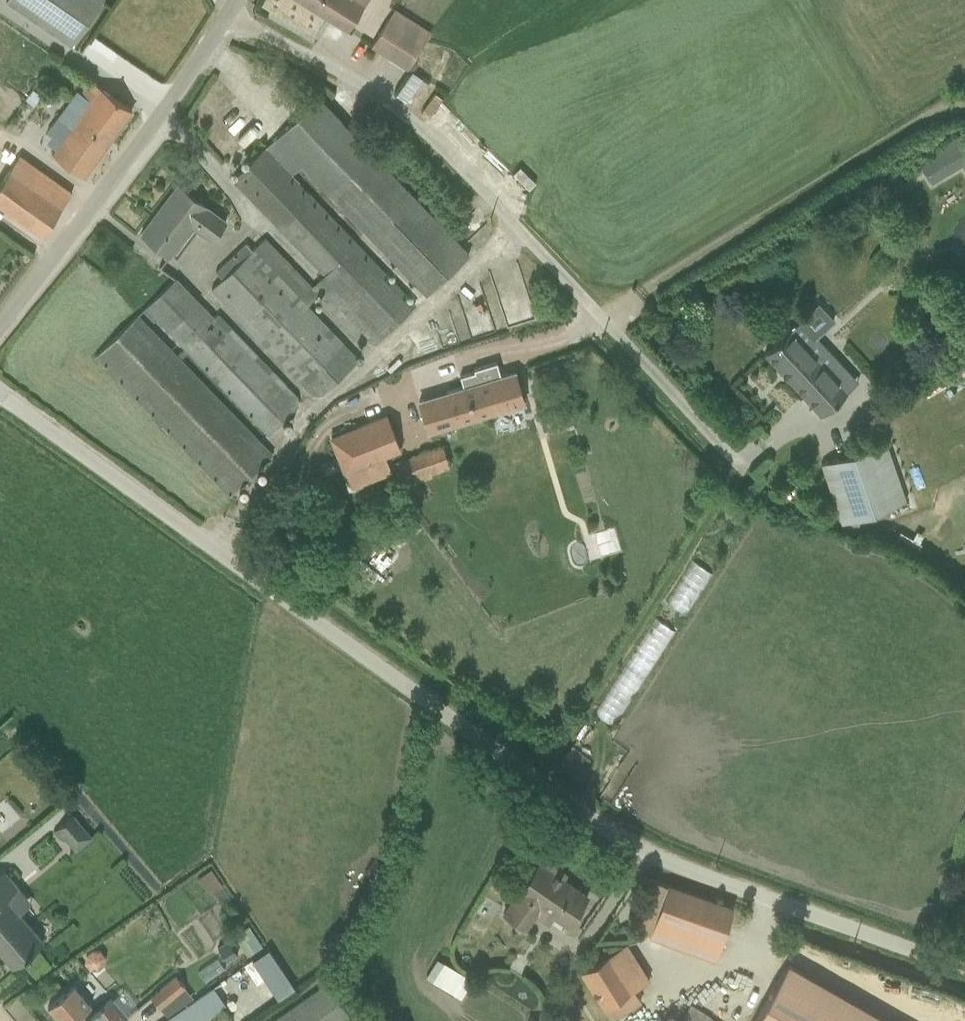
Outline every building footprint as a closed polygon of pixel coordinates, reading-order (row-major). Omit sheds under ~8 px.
[(1,6),(67,53),(105,0),(5,0),(1,6)] [(369,0),(304,0),(348,30),(369,0)] [(389,19),(371,49),(409,72),(427,42),(389,19)] [(88,178),(135,109),(87,76),(40,146),(88,178)] [(314,103),(232,180),(320,273),(312,280),(374,346),(416,307),(296,180),(303,174),(422,300),(468,257),(413,199),(432,182),(393,141),(370,162),(314,103)] [(961,130),(908,155),(920,180),(951,165),(959,183),(964,180),(964,138),(961,130)] [(0,182),(0,210),(38,237),(69,194),(18,158),(0,182)] [(214,242),(231,220),(179,182),(142,232),(173,258),(196,229),(214,242)] [(240,244),(209,271),(219,282),(210,290),(315,405),(354,370),(305,315),(317,304),(263,244),(250,255),(240,244)] [(177,282),(147,309),(266,442),(302,410),(215,312),(208,317),(177,282)] [(510,316),(520,314),(516,295),(506,297),(510,316)] [(820,414),(860,376),(803,316),(763,354),(820,414)] [(136,317),(93,355),(217,495),(261,457),(136,317)] [(425,431),(517,399),(503,357),(410,389),(425,431)] [(329,441),(338,473),(391,458),(379,412),(348,420),(351,435),(329,441)] [(883,443),(823,460),(841,522),(901,504),(883,443)] [(389,467),(396,490),(445,473),(437,450),(389,467)] [(359,576),(381,559),(366,540),(344,556),(359,576)] [(575,732),(562,753),(581,765),(594,744),(575,732)] [(43,825),(63,846),(82,829),(62,807),(43,825)] [(543,852),(501,908),(522,917),(538,895),(571,918),(593,888),(543,852)] [(14,968),(46,941),(21,912),(34,902),(7,871),(0,877),(0,952),(14,968)] [(668,879),(651,918),(719,947),(736,908),(668,879)] [(235,927),(217,939),(230,959),(248,947),(235,927)] [(635,938),(589,960),(614,1011),(639,998),(630,981),(651,971),(635,938)] [(258,946),(242,957),(268,994),(284,983),(258,946)] [(450,996),(461,974),(425,955),(413,978),(450,996)] [(179,969),(153,987),(162,1000),(188,982),(179,969)] [(263,1020),(340,1020),(351,1014),(328,979),(263,1020)] [(127,1018),(110,999),(96,1011),(74,986),(47,1010),(57,1020),(124,1020),(127,1018)]
